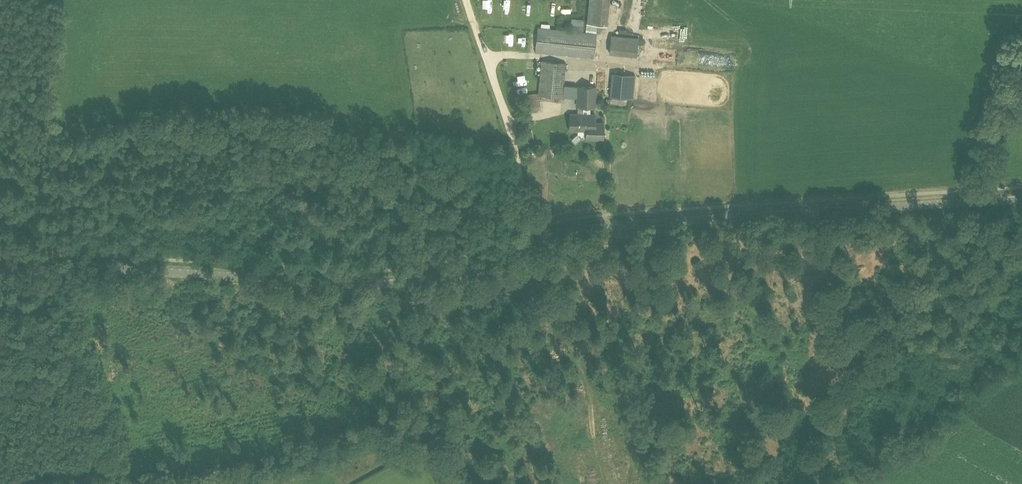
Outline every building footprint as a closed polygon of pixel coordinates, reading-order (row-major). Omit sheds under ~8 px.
[(612,0),(591,0),(591,25),(612,24),(612,0)] [(641,3),(633,25),(638,28),(647,5),(641,3)] [(594,58),(597,34),(538,28),(536,52),(594,58)] [(615,40),(614,58),(643,59),(644,41),(615,40)] [(542,61),(538,93),(539,96),(562,98),(566,63),(542,61)] [(618,73),(616,97),(633,99),(635,75),(618,73)] [(570,130),(578,131),(578,135),(580,138),(586,138),(586,139),(603,140),(604,123),(596,122),(596,114),(591,114),(591,106),(596,106),(596,86),(578,86),(578,106),(584,106),(584,114),(570,114),(570,130)] [(541,110),(539,96),(538,93),(521,95),(524,112),(541,110)] [(538,119),(548,118),(546,109),(537,111),(538,119)]
